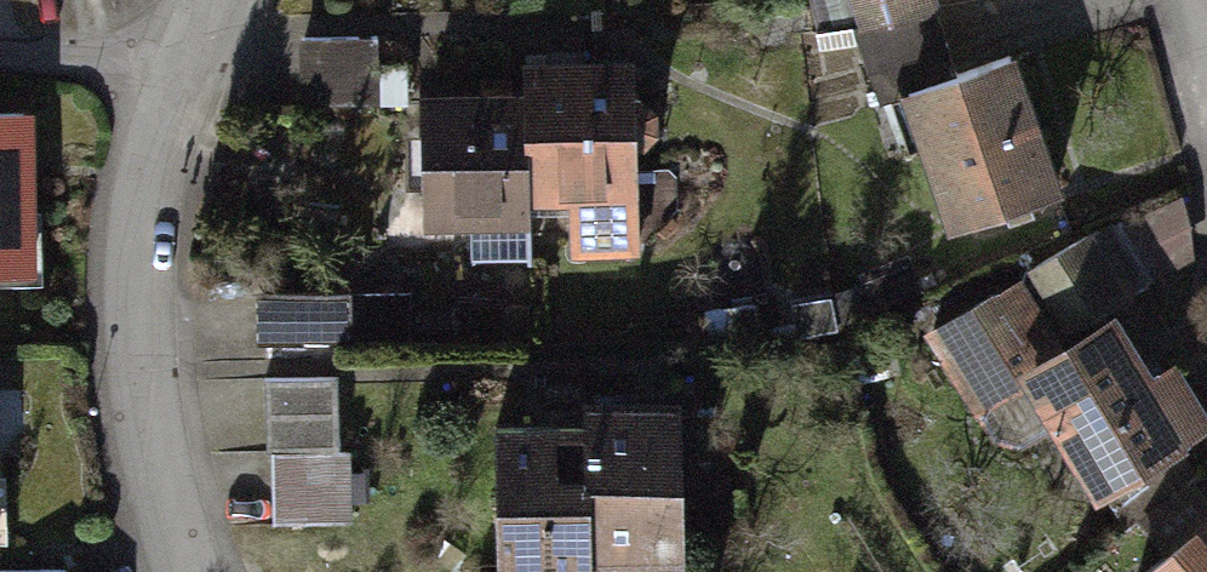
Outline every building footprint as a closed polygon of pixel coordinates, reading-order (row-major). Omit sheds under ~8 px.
[(873,71),(951,44),(936,0),(848,0),(873,71)] [(377,39),(297,44),(301,113),(381,109),(377,39)] [(1002,51),(887,95),(939,232),(1054,189),(1002,51)] [(503,88),(412,95),(422,235),(520,228),(518,209),(563,205),(568,268),(637,263),(622,60),(502,69),(503,88)] [(0,114),(0,275),(32,274),(25,113),(0,114)] [(1132,222),(1145,281),(1203,268),(1191,210),(1132,222)] [(411,294),(258,297),(259,348),(412,345),(411,294)] [(939,343),(1006,450),(1047,424),(1096,502),(1206,432),(1206,423),(1165,357),(1145,370),(1110,314),(1051,350),(1016,295),(939,343)] [(333,388),(265,390),(271,529),(350,526),(347,455),(336,455),(333,388)] [(477,427),(485,571),(587,571),(586,568),(674,563),(665,401),(573,406),(574,421),(477,427)] [(1204,503),(1127,571),(1206,571),(1206,506),(1204,503)]
